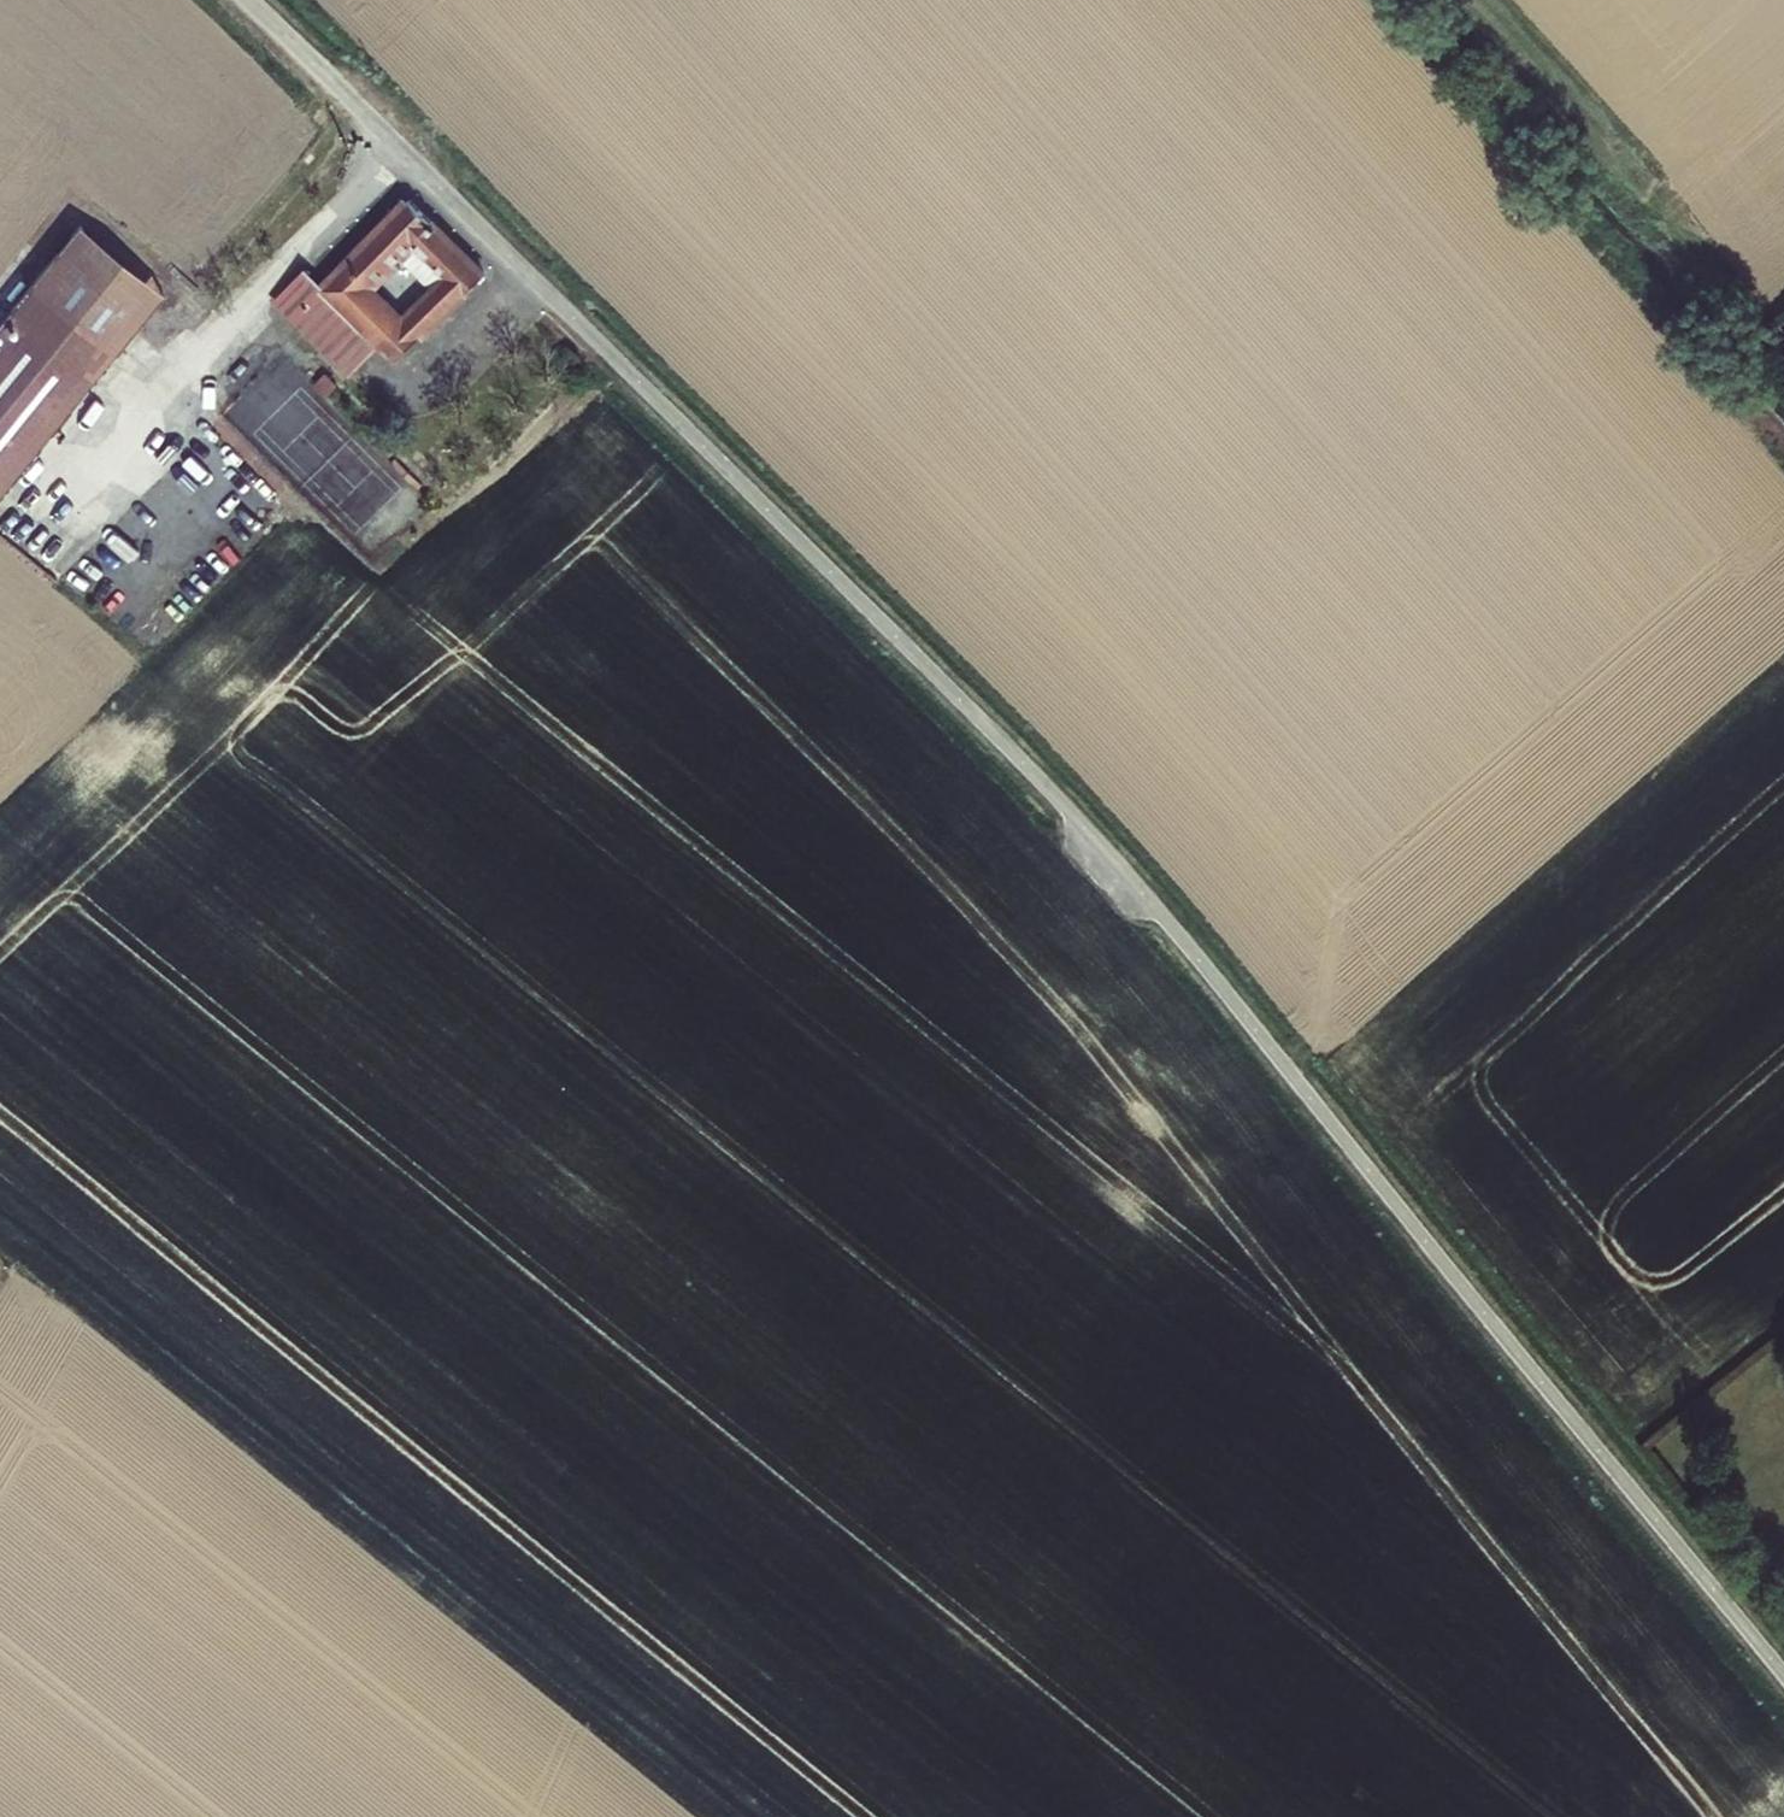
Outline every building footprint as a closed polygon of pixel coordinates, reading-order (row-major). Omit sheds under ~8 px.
[(423,334),(401,312),(369,282),(399,255),(430,284),(418,296),(440,317),(486,272),(409,196),(319,278),(304,263),(271,294),(353,372),(383,340),(401,356),(423,334)] [(74,218),(52,246),(137,313),(159,285),(74,218)] [(137,313),(52,246),(27,278),(7,304),(0,312),(0,489),(137,313)] [(271,294),(304,263),(301,260),(268,291),(271,294)] [(440,317),(418,296),(401,312),(423,334),(440,317)]
